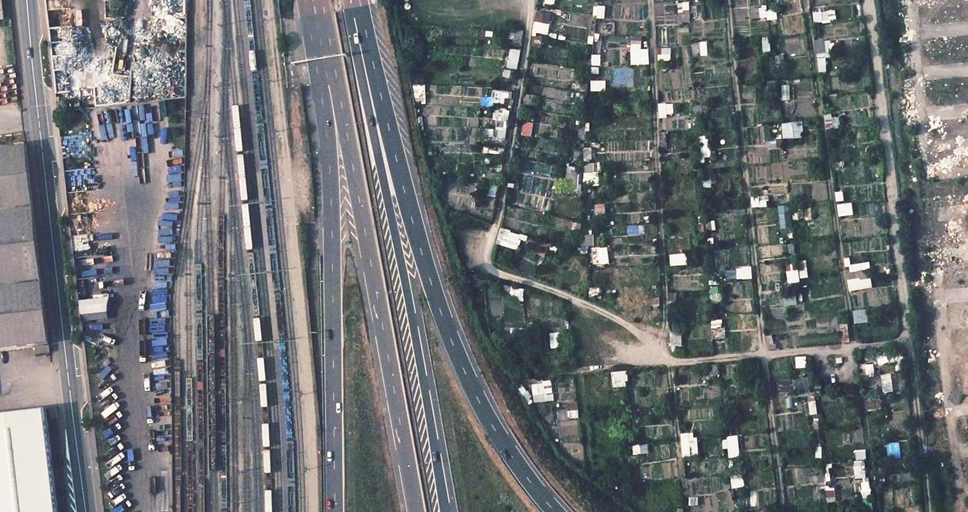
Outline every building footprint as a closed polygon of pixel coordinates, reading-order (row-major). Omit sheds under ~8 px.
[(535,12),(533,32),(548,34),(550,14),(535,12)] [(830,39),(815,42),(818,58),(833,55),(830,39)] [(641,49),(641,42),(630,42),(632,66),(649,65),(649,49),(641,49)] [(512,49),(507,67),(516,69),(520,51),(512,49)] [(802,122),(782,123),(783,139),(794,138),(793,132),(802,131),(802,122)] [(0,142),(0,343),(51,337),(27,139),(0,142)] [(848,290),(871,289),(869,263),(846,264),(848,290)] [(79,298),(81,321),(109,319),(107,297),(79,298)] [(552,333),(553,348),(566,347),(565,332),(552,333)] [(37,348),(51,346),(50,339),(36,341),(37,348)] [(532,383),(534,402),(553,401),(552,382),(532,383)] [(47,403),(0,409),(0,511),(60,511),(47,403)] [(682,457),(690,457),(690,450),(696,450),(695,433),(681,434),(682,457)] [(739,458),(739,436),(728,437),(728,458),(739,458)]
